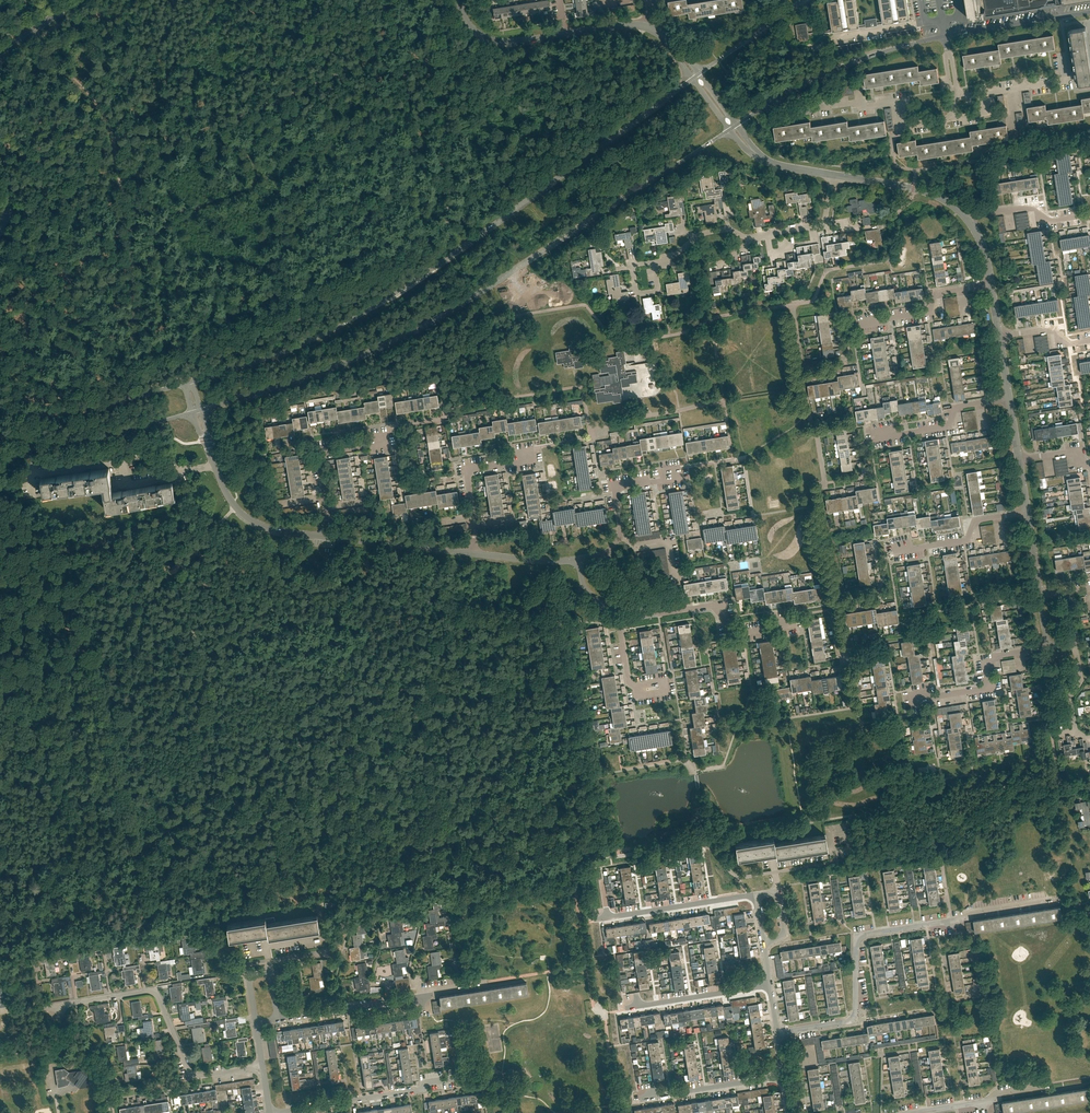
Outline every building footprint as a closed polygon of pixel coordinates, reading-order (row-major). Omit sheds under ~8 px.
[(542,0),(538,1),(538,0),(535,0),(535,1),(536,12),(544,11),(542,0)] [(544,11),(551,10),(549,0),(543,0),(542,0),(544,11)] [(576,9),(587,8),(586,4),(589,3),(588,0),(575,3),(576,9)] [(686,4),(686,0),(674,0),(667,1),(669,15),(688,12),(686,4)] [(725,12),(723,0),(709,0),(704,1),(707,15),(716,13),(725,12)] [(725,12),(734,11),(743,9),(742,0),(723,0),(725,12)] [(828,2),(832,29),(833,32),(859,28),(859,25),(855,0),(839,0),(832,1),(828,2)] [(883,21),(884,24),(910,19),(907,0),(880,0),(883,21)] [(969,19),(973,18),(986,16),(990,16),(990,15),(1012,12),(1013,12),(1020,11),(1039,8),(1041,7),(1043,6),(1045,4),(1047,2),(1048,0),(966,0),(969,19)] [(515,15),(514,5),(509,5),(510,5),(509,1),(506,2),(507,6),(508,16),(515,15)] [(530,13),(536,12),(535,1),(528,2),(530,13)] [(698,16),(707,15),(704,1),(699,2),(697,2),(686,4),(688,12),(688,18),(698,16)] [(522,14),(530,13),(528,2),(521,4),(522,14)] [(515,15),(522,14),(521,4),(514,5),(515,15)] [(501,18),(508,16),(507,6),(500,7),(501,18)] [(492,19),(501,18),(500,7),(493,8),(493,12),(491,13),(492,19)] [(587,8),(576,9),(577,17),(588,15),(590,15),(590,12),(588,12),(587,8)] [(871,26),(884,24),(883,21),(877,22),(876,18),(864,19),(865,24),(860,25),(859,25),(859,28),(865,27),(866,27),(871,27),(871,26)] [(827,33),(828,33),(833,32),(832,29),(808,33),(807,23),(796,25),(798,37),(798,41),(809,40),(809,36),(827,33)] [(1086,32),(1087,32),(1086,27),(1082,28),(1079,28),(1071,30),(1079,84),(1089,82),(1089,56),(1086,32)] [(1035,38),(1037,52),(1046,50),(1048,50),(1055,49),(1053,35),(1035,38)] [(1028,53),(1037,52),(1035,38),(1016,41),(1019,55),(1024,54),(1026,53),(1028,53)] [(1016,41),(998,43),(999,49),(1001,57),(1010,56),(1011,56),(1013,56),(1019,55),(1016,41)] [(999,49),(981,52),(983,66),(989,65),(991,65),(992,64),(1002,63),(1001,57),(999,49)] [(974,67),(983,66),(981,52),(963,55),(965,69),(974,67)] [(918,65),(900,68),(902,82),(909,81),(911,81),(920,79),(919,70),(918,65)] [(894,83),(902,82),(900,68),(882,71),(884,85),(893,83),(894,83)] [(919,70),(920,79),(921,85),(924,84),(939,82),(938,76),(937,68),(919,70)] [(875,86),(884,85),(882,71),(863,74),(864,79),(865,88),(873,87),(875,86)] [(1084,112),(1089,111),(1089,97),(1081,98),(1082,104),(1084,112)] [(1038,119),(1047,118),(1046,109),(1045,104),(1034,106),(1027,107),(1029,121),(1038,119)] [(1076,119),(1085,118),(1084,112),(1082,104),(1071,105),(1064,106),(1066,121),(1076,119)] [(1066,121),(1064,106),(1059,107),(1058,107),(1057,108),(1046,109),(1047,118),(1048,124),(1057,122),(1066,121)] [(866,123),(868,137),(880,135),(887,134),(884,120),(879,121),(877,122),(866,123)] [(801,137),(812,135),(811,127),(810,121),(799,123),(797,123),(792,124),(794,138),(801,137)] [(848,126),(847,121),(836,123),(834,123),(829,124),(831,138),(837,137),(849,135),(848,126)] [(868,137),(866,123),(860,124),(859,124),(848,126),(849,135),(850,140),(863,138),(868,137)] [(788,139),(794,138),(792,124),(786,125),(784,125),(774,127),(776,141),(788,139)] [(821,125),(811,127),(812,135),(813,141),(825,139),(831,138),(829,124),(823,125),(821,125)] [(988,127),(990,142),(1009,139),(1006,125),(997,126),(988,127)] [(981,129),(970,130),(971,136),(972,144),(990,142),(988,127),(982,128),(981,129)] [(972,144),(971,136),(960,137),(958,138),(953,139),(955,153),(964,151),(973,150),(972,144)] [(900,156),(918,153),(916,144),(916,139),(904,141),(903,141),(897,142),(900,156)] [(946,154),(955,153),(953,139),(947,140),(945,140),(935,142),(937,156),(946,154)] [(937,156),(935,142),(924,143),(922,144),(916,144),(918,153),(919,159),(928,157),(937,156)] [(713,198),(721,197),(722,196),(721,189),(714,190),(711,171),(703,173),(703,176),(699,177),(702,192),(706,191),(707,199),(713,198)] [(726,176),(725,171),(718,172),(720,185),(728,184),(727,176),(726,176)] [(1030,178),(1032,188),(1039,187),(1038,176),(1030,178)] [(1025,189),(1032,188),(1030,178),(1023,179),(1025,189)] [(1018,190),(1025,189),(1023,179),(1016,180),(1018,190)] [(1011,191),(1018,190),(1016,180),(1009,181),(1011,191)] [(1004,193),(1011,191),(1009,181),(1002,182),(1004,193)] [(997,194),(1004,193),(1002,182),(995,183),(997,194)] [(798,204),(801,203),(811,202),(809,193),(797,195),(797,192),(785,194),(786,202),(791,201),(791,202),(792,202),(792,201),(798,200),(798,204)] [(684,207),(682,194),(667,197),(667,200),(657,202),(658,210),(664,209),(664,206),(668,206),(669,212),(669,213),(664,214),(665,218),(682,215),(680,207),(684,207)] [(721,197),(713,198),(714,203),(697,206),(698,212),(704,211),(706,224),(717,222),(715,209),(723,208),(722,200),(721,200),(721,197)] [(760,201),(759,198),(760,198),(750,199),(750,200),(751,200),(753,210),(749,210),(750,218),(754,217),(755,227),(764,226),(763,220),(775,218),(773,204),(768,205),(770,214),(765,215),(763,200),(760,201)] [(858,204),(857,199),(856,199),(851,199),(850,200),(850,201),(850,203),(851,204),(852,204),(852,205),(848,205),(848,206),(847,206),(847,207),(848,211),(849,211),(853,211),(853,213),(854,214),(855,214),(857,214),(858,213),(858,212),(858,210),(867,209),(868,210),(868,211),(869,211),(870,212),(872,212),(875,211),(875,209),(876,208),(876,207),(875,206),(875,204),(874,203),(873,203),(872,202),(870,202),(869,202),(867,202),(866,200),(865,199),(860,200),(859,201),(859,202),(859,203),(858,204)] [(801,203),(798,204),(799,207),(800,215),(807,214),(806,206),(802,207),(801,203)] [(871,223),(870,218),(870,217),(869,217),(862,218),(862,219),(863,219),(864,225),(870,224),(871,224),(871,223)] [(670,231),(673,230),(674,230),(673,225),(672,222),(669,223),(665,224),(665,226),(643,230),(645,239),(656,237),(657,244),(667,242),(666,235),(664,235),(664,232),(670,231)] [(882,246),(880,229),(884,228),(883,224),(877,225),(878,229),(865,231),(867,240),(874,239),(875,247),(882,246)] [(631,236),(631,234),(637,233),(636,226),(629,227),(630,231),(614,234),(615,240),(624,239),(625,248),(632,247),(630,236),(631,236)] [(841,248),(838,249),(839,255),(846,253),(845,248),(855,246),(854,241),(852,241),(850,232),(846,233),(848,241),(843,242),(842,234),(839,234),(840,243),(841,243),(841,248)] [(841,243),(840,243),(836,243),(834,235),(832,235),(833,244),(834,249),(830,250),(831,256),(839,255),(838,249),(841,248),(841,243)] [(1082,236),(1083,247),(1089,246),(1089,242),(1089,239),(1089,237),(1089,235),(1082,236)] [(833,244),(829,245),(827,236),(821,237),(824,257),(831,256),(830,250),(834,249),(833,244)] [(1082,236),(1075,237),(1077,248),(1083,247),(1082,236)] [(1075,237),(1068,238),(1070,249),(1077,248),(1075,237)] [(1061,239),(1060,239),(1062,250),(1070,249),(1068,238),(1061,239)] [(931,250),(942,248),(941,241),(930,243),(931,250)] [(802,260),(803,266),(810,265),(810,259),(813,259),(812,254),(820,253),(818,243),(814,244),(815,250),(812,251),(812,253),(807,254),(806,245),(803,246),(804,254),(805,260),(802,260)] [(750,263),(751,269),(758,267),(757,262),(761,261),(760,258),(764,257),(762,246),(758,247),(760,256),(755,256),(755,254),(757,253),(756,247),(751,248),(752,254),(753,262),(750,263)] [(805,260),(804,254),(800,255),(798,246),(796,247),(798,260),(798,261),(795,262),(796,267),(803,266),(802,260),(805,260)] [(596,252),(595,248),(589,249),(592,268),(581,269),(580,267),(571,269),(572,272),(573,280),(585,278),(584,273),(586,272),(587,276),(600,274),(599,267),(604,266),(601,251),(596,252)] [(932,257),(943,255),(942,248),(931,250),(932,257)] [(634,252),(636,259),(643,257),(642,250),(634,252)] [(747,269),(751,269),(750,263),(753,262),(752,254),(748,255),(750,263),(745,264),(744,260),(747,260),(747,255),(741,256),(742,261),(743,270),(740,270),(741,276),(748,275),(747,269)] [(788,268),(785,269),(786,275),(793,273),(792,268),(796,267),(795,262),(798,261),(798,260),(794,261),(790,262),(788,254),(787,254),(786,254),(787,260),(788,265),(788,268)] [(934,264),(944,262),(943,255),(932,257),(934,264)] [(737,277),(741,276),(740,270),(743,270),(742,261),(738,262),(740,270),(735,271),(733,263),(731,263),(732,269),(733,277),(730,278),(730,283),(738,282),(737,277)] [(788,265),(787,265),(784,266),(784,269),(780,270),(778,261),(776,261),(777,267),(778,276),(775,276),(775,282),(783,281),(782,275),(786,275),(785,269),(788,268),(788,265)] [(935,271),(945,269),(944,262),(934,264),(935,271)] [(775,276),(774,276),(770,277),(768,268),(765,269),(766,275),(763,276),(765,289),(773,288),(772,283),(775,282),(775,276)] [(727,284),(730,283),(730,278),(733,277),(732,269),(728,269),(729,274),(724,275),(723,270),(721,270),(722,279),(723,284),(719,285),(720,291),(728,290),(727,284)] [(936,278),(946,276),(945,269),(935,271),(936,278)] [(667,294),(688,291),(687,284),(690,284),(688,271),(678,273),(679,282),(666,284),(667,294)] [(722,279),(717,280),(716,271),(710,272),(710,277),(707,277),(708,287),(712,287),(713,292),(720,291),(719,285),(723,284),(722,279)] [(620,292),(618,274),(609,275),(610,278),(607,279),(609,294),(613,294),(614,301),(629,298),(628,291),(620,292)] [(946,276),(936,278),(937,285),(947,283),(946,276)] [(862,288),(858,289),(860,299),(866,298),(867,298),(866,292),(865,287),(865,284),(861,285),(862,288)] [(919,286),(919,288),(915,288),(917,299),(924,298),(923,287),(922,287),(922,285),(919,286)] [(894,292),(895,292),(894,287),(887,288),(888,299),(895,298),(894,292)] [(881,300),(888,299),(887,288),(880,290),(881,300)] [(910,300),(917,299),(915,288),(908,289),(910,300)] [(853,300),(860,299),(858,289),(851,290),(851,294),(852,294),(853,300)] [(903,301),(910,300),(908,289),(901,291),(903,301)] [(874,301),(881,300),(880,290),(873,291),(874,301)] [(873,291),(869,291),(866,292),(867,298),(866,298),(867,302),(874,301),(873,291)] [(896,302),(903,301),(901,291),(895,292),(894,292),(895,298),(896,302)] [(842,296),(837,296),(839,307),(846,306),(845,295),(844,293),(842,293),(842,296)] [(853,305),(853,300),(852,294),(851,294),(845,295),(846,306),(853,305)] [(653,304),(651,297),(642,298),(644,306),(640,307),(641,313),(651,312),(652,319),(661,318),(659,303),(653,304)] [(1057,299),(1050,300),(1052,311),(1059,310),(1058,299),(1057,299)] [(1050,300),(1043,301),(1045,312),(1052,311),(1050,300)] [(1043,301),(1036,303),(1038,314),(1045,312),(1043,301)] [(1036,303),(1029,304),(1031,315),(1038,314),(1036,303)] [(1029,304),(1022,305),(1024,316),(1031,315),(1029,304)] [(1015,306),(1014,306),(1016,317),(1024,316),(1022,305),(1015,306)] [(819,322),(829,320),(828,313),(818,315),(819,322)] [(817,329),(830,327),(829,320),(819,322),(816,322),(817,329)] [(977,322),(976,322),(969,323),(971,335),(971,333),(974,332),(975,334),(978,333),(977,322)] [(971,335),(969,323),(962,324),(964,336),(963,334),(967,333),(967,335),(971,335)] [(964,336),(962,324),(955,325),(956,337),(957,337),(956,335),(960,335),(960,336),(964,336)] [(956,337),(955,325),(947,327),(949,338),(949,336),(953,336),(953,337),(956,337)] [(817,329),(818,337),(821,336),(831,334),(830,327),(817,329)] [(949,338),(947,327),(940,328),(942,339),(942,337),(946,337),(946,338),(949,338)] [(938,338),(938,340),(942,339),(940,328),(933,329),(934,340),(935,340),(934,339),(938,338)] [(822,343),(833,341),(831,334),(821,336),(822,343)] [(823,350),(834,348),(833,341),(822,343),(823,350)] [(577,348),(576,344),(568,345),(569,350),(555,352),(555,353),(556,353),(558,363),(564,362),(564,368),(566,367),(572,366),(572,364),(574,363),(575,368),(583,366),(582,364),(590,362),(588,347),(577,348)] [(823,350),(820,350),(821,358),(824,357),(835,355),(834,348),(823,350)] [(626,364),(626,363),(624,350),(616,352),(617,357),(615,357),(614,356),(608,357),(609,360),(599,361),(600,372),(608,371),(609,373),(616,372),(618,380),(617,381),(616,374),(600,376),(599,373),(593,374),(595,387),(601,386),(601,385),(605,385),(605,387),(595,389),(597,400),(597,402),(613,400),(613,402),(621,401),(620,394),(623,393),(622,387),(630,385),(629,383),(637,381),(636,371),(625,372),(625,370),(622,370),(621,364),(626,364)] [(633,351),(635,361),(641,360),(640,350),(633,351)] [(950,366),(960,364),(959,357),(948,359),(950,366)] [(1061,359),(1048,361),(1049,366),(1062,364),(1062,362),(1070,361),(1069,357),(1066,358),(1061,359)] [(1080,362),(1082,373),(1089,372),(1087,361),(1080,362)] [(951,373),(961,371),(960,364),(950,366),(951,373)] [(952,380),(962,378),(961,371),(951,373),(952,380)] [(953,387),(964,385),(962,378),(952,380),(953,387)] [(954,394),(965,392),(964,385),(953,387),(954,394)] [(433,390),(429,391),(430,396),(432,408),(439,406),(437,395),(433,395),(433,390)] [(965,392),(954,394),(955,401),(966,399),(965,392)] [(384,394),(386,406),(393,405),(391,393),(384,394)] [(379,407),(386,406),(384,394),(377,395),(378,400),(379,407)] [(411,396),(409,397),(409,399),(411,411),(418,410),(416,398),(412,399),(411,396)] [(425,409),(432,408),(430,396),(423,397),(425,409)] [(919,400),(921,411),(927,410),(928,410),(927,403),(926,399),(926,396),(918,397),(919,400)] [(418,410),(425,409),(423,397),(416,398),(418,410)] [(404,412),(411,411),(409,399),(402,400),(404,412)] [(898,404),(897,399),(890,400),(892,411),(899,410),(898,404)] [(928,399),(926,399),(927,403),(928,410),(927,410),(928,414),(935,413),(933,402),(933,400),(930,400),(928,399)] [(380,411),(379,407),(378,400),(371,401),(373,413),(380,411)] [(397,413),(404,412),(402,400),(395,402),(397,413)] [(885,412),(892,411),(890,400),(883,402),(884,406),(885,412)] [(914,412),(921,411),(919,400),(912,401),(914,412)] [(366,414),(373,413),(371,401),(364,402),(364,406),(365,406),(366,414)] [(907,413),(914,412),(912,401),(905,403),(907,413)] [(933,402),(935,413),(942,412),(941,401),(933,402)] [(899,414),(907,413),(905,403),(898,404),(899,410),(899,414)] [(367,418),(366,414),(365,406),(364,406),(358,407),(359,419),(367,418)] [(886,416),(885,412),(884,406),(877,407),(878,418),(886,416)] [(337,411),(336,407),(329,408),(331,419),(338,418),(337,411)] [(352,420),(359,419),(358,407),(351,409),(352,420)] [(872,419),(878,418),(877,407),(870,408),(872,419)] [(324,420),(331,419),(329,408),(322,409),(324,420)] [(865,420),(872,419),(870,408),(863,409),(865,420)] [(317,422),(324,420),(322,409),(315,410),(317,422)] [(345,421),(352,420),(351,409),(344,410),(345,421)] [(857,421),(865,420),(863,409),(859,410),(856,410),(857,421)] [(310,423),(317,422),(315,410),(308,411),(310,423)] [(338,423),(345,421),(344,410),(337,411),(338,418),(338,423)] [(501,431),(499,419),(496,420),(495,418),(494,415),(491,416),(493,425),(494,432),(501,431)] [(573,417),(575,428),(582,427),(580,415),(573,417)] [(299,417),(301,429),(308,427),(306,416),(299,417)] [(294,430),(301,429),(299,417),(292,418),(293,422),(294,430)] [(568,429),(575,428),(573,417),(566,418),(568,429)] [(507,423),(507,418),(499,419),(501,431),(508,430),(507,423)] [(528,419),(530,431),(537,430),(535,418),(528,419)] [(561,431),(568,429),(566,418),(559,419),(561,431)] [(523,432),(530,431),(528,419),(521,420),(523,432)] [(554,432),(561,431),(559,419),(552,420),(554,432)] [(516,433),(523,432),(521,420),(514,422),(516,433)] [(547,433),(554,432),(552,420),(545,421),(547,433)] [(540,434),(547,433),(545,421),(538,422),(540,434)] [(295,434),(294,430),(293,422),(286,423),(288,435),(295,434)] [(509,434),(516,433),(514,422),(507,423),(508,430),(509,434)] [(1070,423),(1071,434),(1079,433),(1077,422),(1070,423)] [(281,436),(288,435),(286,423),(279,424),(281,436)] [(1064,435),(1071,434),(1070,423),(1063,425),(1064,435)] [(274,437),(281,436),(279,424),(272,426),(274,437)] [(1048,424),(1041,425),(1042,428),(1043,438),(1050,437),(1049,427),(1048,427),(1048,424)] [(495,437),(494,432),(493,425),(486,426),(488,438),(495,437)] [(1057,436),(1064,435),(1063,425),(1056,426),(1057,436)] [(267,438),(274,437),(272,426),(265,427),(267,438)] [(426,435),(438,433),(437,426),(425,428),(426,435)] [(481,439),(488,438),(486,426),(479,427),(479,431),(480,431),(481,439)] [(1050,437),(1057,436),(1056,426),(1049,427),(1050,437)] [(837,436),(847,434),(846,427),(836,429),(837,436)] [(1043,438),(1042,428),(1035,429),(1034,427),(1031,427),(1032,437),(1036,436),(1036,440),(1043,438)] [(482,443),(481,439),(480,431),(479,431),(472,433),(474,444),(482,443)] [(675,433),(676,445),(684,444),(682,432),(675,433)] [(427,442),(439,440),(438,433),(426,435),(427,442)] [(467,445),(474,444),(472,433),(465,434),(467,445)] [(669,446),(676,445),(675,433),(668,434),(669,446)] [(460,446),(467,445),(465,434),(458,435),(460,446)] [(662,447),(669,446),(668,434),(661,435),(662,447)] [(838,443),(849,441),(847,434),(837,436),(838,443)] [(453,448),(460,446),(458,435),(451,436),(453,448)] [(655,448),(662,447),(661,435),(654,436),(655,448)] [(728,435),(720,436),(722,448),(729,447),(728,435)] [(648,449),(655,448),(654,436),(647,437),(648,449)] [(715,449),(722,448),(720,436),(713,437),(715,449)] [(995,436),(994,436),(987,437),(989,448),(989,447),(993,446),(993,448),(996,447),(995,436)] [(641,450),(642,450),(648,449),(647,437),(639,439),(640,443),(641,450)] [(708,450),(715,449),(713,437),(706,439),(708,450)] [(989,448),(987,437),(980,438),(982,450),(982,448),(985,447),(986,449),(989,448)] [(982,450),(980,438),(973,439),(975,451),(974,449),(978,448),(978,450),(982,450)] [(701,451),(708,450),(706,439),(699,440),(701,451)] [(975,451),(973,439),(965,441),(967,452),(967,450),(971,450),(971,451),(975,451)] [(428,449),(440,447),(439,440),(427,442),(428,449)] [(694,453),(701,451),(699,440),(693,441),(694,453)] [(687,454),(694,453),(693,441),(685,442),(687,454)] [(839,450),(850,448),(849,441),(838,443),(839,450)] [(967,452),(965,441),(958,442),(960,453),(960,451),(964,451),(964,452),(967,452)] [(956,452),(957,454),(960,453),(958,442),(951,443),(953,454),(953,453),(956,452)] [(642,455),(642,450),(641,450),(640,443),(633,444),(635,456),(642,455)] [(628,457),(635,456),(633,444),(626,445),(628,457)] [(573,447),(574,454),(586,452),(585,445),(573,447)] [(621,458),(628,457),(626,445),(619,446),(621,458)] [(614,459),(621,458),(619,446),(612,447),(613,452),(614,459)] [(430,456),(441,454),(440,447),(428,449),(426,449),(426,452),(429,451),(430,456)] [(840,457),(851,455),(850,448),(839,450),(840,457)] [(286,462),(299,460),(298,454),(295,455),(295,451),(287,452),(287,456),(285,457),(286,462)] [(586,452),(574,454),(575,461),(587,459),(586,452)] [(615,463),(614,459),(613,452),(606,453),(608,465),(615,463)] [(601,466),(608,465),(606,453),(599,454),(601,466)] [(431,463),(442,461),(441,454),(430,456),(431,463)] [(841,464),(852,462),(851,455),(840,457),(841,464)] [(587,459),(575,461),(576,468),(588,466),(587,459)] [(431,463),(428,463),(428,466),(431,465),(432,470),(444,468),(442,461),(431,463)] [(852,462),(841,464),(843,471),(853,469),(852,462)] [(722,474),(734,472),(732,465),(721,467),(722,474)] [(588,466),(576,468),(577,475),(590,473),(588,466)] [(113,492),(111,483),(112,483),(109,468),(41,479),(43,494),(49,493),(104,485),(106,494),(105,494),(108,509),(113,508),(169,499),(175,498),(172,483),(113,492)] [(968,480),(978,478),(981,478),(981,475),(978,475),(977,471),(967,473),(968,480)] [(723,481),(735,479),(734,472),(722,474),(723,481)] [(590,473),(577,475),(579,482),(591,480),(590,473)] [(969,487),(980,485),(982,485),(981,482),(979,482),(978,478),(968,480),(969,487)] [(1040,489),(1047,487),(1045,478),(1039,479),(1040,489)] [(724,488),(736,486),(735,479),(723,481),(724,488)] [(591,480),(579,482),(580,489),(580,490),(592,488),(592,487),(591,480)] [(970,494),(981,492),(986,491),(985,488),(980,489),(980,485),(969,487),(970,494)] [(725,495),(737,493),(736,486),(724,488),(725,495)] [(971,501),(982,499),(981,492),(970,494),(971,501)] [(726,502),(738,500),(737,493),(725,495),(726,502)] [(972,508),(983,506),(982,499),(971,501),(972,508)] [(738,500),(726,502),(727,509),(739,507),(738,500)] [(407,508),(406,503),(399,504),(401,515),(401,513),(405,513),(405,514),(408,514),(407,508)] [(397,514),(398,516),(401,515),(399,504),(392,505),(394,516),(394,515),(397,514)] [(983,506),(972,508),(973,515),(984,513),(983,506)] [(541,508),(528,510),(529,516),(531,515),(532,515),(533,519),(539,518),(539,517),(539,514),(541,514),(542,514),(541,508)] [(903,526),(910,525),(908,514),(908,509),(905,510),(905,515),(901,516),(903,526)] [(923,516),(925,527),(931,526),(932,526),(931,520),(929,511),(926,512),(927,516),(923,516)] [(917,524),(916,518),(915,513),(908,514),(910,525),(917,524)] [(952,516),(953,527),(960,526),(959,516),(959,515),(952,516)] [(896,527),(903,526),(901,516),(894,517),(896,527)] [(917,528),(925,527),(923,516),(916,518),(917,524),(917,528)] [(946,528),(953,527),(952,516),(945,517),(946,528)] [(894,517),(887,518),(888,522),(889,528),(896,527),(894,517)] [(939,529),(946,528),(945,517),(938,519),(939,529)] [(554,519),(547,520),(549,532),(550,532),(549,530),(553,530),(553,531),(557,531),(556,525),(555,519),(554,519)] [(931,526),(932,530),(939,529),(938,519),(931,520),(932,526),(931,526)] [(547,520),(540,521),(541,533),(542,533),(542,531),(545,531),(546,532),(549,532),(547,520)] [(878,524),(874,524),(875,535),(883,534),(881,523),(881,521),(877,521),(878,524)] [(890,533),(889,528),(888,522),(881,523),(883,534),(890,533)] [(703,549),(701,537),(694,538),(696,550),(696,548),(699,547),(700,549),(703,549)] [(692,549),(692,550),(696,550),(694,538),(686,539),(688,551),(689,551),(688,549),(692,549)] [(855,550),(866,548),(871,547),(874,547),(873,540),(870,540),(870,543),(865,544),(864,541),(854,543),(855,550)] [(856,557),(867,555),(866,548),(855,550),(856,557)] [(1013,550),(1005,551),(1007,562),(1007,561),(1011,560),(1011,562),(1015,561),(1013,550)] [(1004,563),(1007,562),(1005,551),(998,552),(1000,564),(1000,562),(1004,561),(1004,563)] [(997,564),(1000,564),(998,552),(991,553),(993,565),(993,563),(996,562),(997,564)] [(991,553),(984,555),(986,566),(985,564),(989,564),(989,565),(993,565),(991,553)] [(867,555),(856,557),(857,564),(868,562),(867,558),(871,557),(870,555),(867,555)] [(982,566),(986,566),(984,555),(976,556),(978,567),(978,565),(982,565),(982,566)] [(1062,556),(1062,558),(1064,570),(1071,569),(1069,557),(1066,557),(1066,555),(1062,556)] [(1084,559),(1084,556),(1084,555),(1076,556),(1078,567),(1085,566),(1084,559)] [(975,566),(975,568),(978,567),(976,556),(969,557),(971,568),(971,567),(975,566)] [(1071,569),(1078,567),(1076,556),(1069,557),(1071,569)] [(1057,571),(1064,570),(1062,558),(1055,559),(1057,571)] [(858,571),(869,569),(868,562),(857,564),(858,571)] [(707,592),(705,580),(700,581),(699,570),(701,570),(700,567),(696,568),(696,570),(698,581),(700,593),(707,592)] [(859,578),(870,576),(869,569),(858,571),(859,578)] [(870,576),(859,578),(861,585),(871,583),(870,576)] [(719,578),(721,590),(728,589),(726,577),(719,578)] [(714,591),(721,590),(719,578),(712,579),(714,591)] [(707,592),(714,591),(712,579),(705,580),(707,592)] [(693,594),(700,593),(698,581),(691,582),(693,594)] [(685,595),(693,594),(691,582),(684,584),(685,595)] [(749,589),(749,585),(741,586),(743,598),(750,597),(749,589)] [(736,599),(743,598),(741,586),(734,587),(736,599)] [(764,591),(763,587),(756,588),(758,600),(765,599),(764,591)] [(793,591),(792,587),(785,588),(786,600),(794,599),(793,591)] [(813,588),(815,599),(823,598),(821,587),(813,588)] [(751,601),(758,600),(756,588),(749,589),(750,597),(751,601)] [(779,601),(786,600),(785,588),(778,589),(779,601)] [(808,601),(815,599),(813,588),(806,589),(808,601)] [(772,602),(779,601),(778,589),(771,590),(772,602)] [(801,602),(808,601),(806,589),(799,590),(801,602)] [(766,603),(772,602),(771,590),(764,591),(765,599),(766,603)] [(794,603),(801,602),(799,590),(793,591),(794,599),(794,603)] [(991,613),(1002,611),(1001,604),(990,606),(991,613)] [(1003,619),(1003,618),(1002,611),(991,613),(992,621),(996,620),(1003,619)] [(808,626),(820,624),(819,617),(807,619),(808,626)] [(997,627),(1009,625),(1008,618),(1003,618),(1003,619),(996,620),(997,627)] [(679,632),(690,630),(689,623),(678,625),(679,632)] [(809,633),(821,631),(820,624),(808,626),(809,633)] [(957,633),(969,631),(968,624),(956,626),(957,633)] [(998,634),(1010,632),(1009,625),(997,627),(998,634)] [(640,638),(652,636),(651,629),(639,631),(640,638)] [(680,639),(692,637),(690,630),(679,632),(680,639)] [(810,640),(822,638),(821,631),(809,633),(810,640)] [(966,639),(970,638),(969,631),(957,633),(958,640),(966,639)] [(1000,641),(1011,639),(1010,632),(998,634),(1000,641)] [(642,645),(653,643),(652,636),(640,638),(642,645)] [(681,646),(693,644),(692,637),(680,639),(681,646)] [(812,647),(823,645),(822,638),(810,640),(812,647)] [(967,646),(966,639),(958,640),(954,641),(955,648),(967,646)] [(1011,639),(1000,641),(1001,648),(1012,646),(1011,639)] [(903,649),(914,647),(913,640),(901,642),(903,649)] [(643,652),(654,650),(653,643),(642,645),(643,652)] [(682,653),(694,651),(693,644),(681,646),(682,653)] [(813,654),(824,652),(823,645),(812,647),(813,654)] [(964,654),(968,653),(967,646),(955,648),(956,655),(964,654)] [(915,654),(914,647),(903,649),(904,656),(908,655),(915,654)] [(644,659),(656,657),(654,650),(643,652),(644,659)] [(683,660),(695,658),(694,651),(682,653),(683,660)] [(824,652),(813,654),(814,661),(826,659),(824,652)] [(909,662),(921,660),(920,653),(915,654),(908,655),(909,662)] [(965,661),(964,654),(956,655),(952,655),(953,662),(965,661)] [(645,666),(657,664),(656,657),(644,659),(645,666)] [(695,658),(683,660),(684,667),(696,665),(695,658)] [(874,668),(885,666),(884,659),(873,661),(874,668)] [(910,669),(922,667),(921,663),(923,663),(923,665),(927,664),(930,664),(929,659),(926,660),(921,660),(909,662),(910,669)] [(954,669),(966,668),(965,661),(953,662),(954,669)] [(657,664),(645,666),(646,673),(658,671),(657,664)] [(875,675),(887,673),(885,666),(874,668),(875,675)] [(911,676),(923,674),(922,667),(910,669),(911,676)] [(698,676),(697,668),(685,670),(686,677),(698,676)] [(955,676),(967,675),(966,668),(954,669),(955,676)] [(876,682),(888,680),(887,673),(875,675),(876,682)] [(1011,682),(1022,680),(1021,673),(1010,675),(1011,682)] [(923,674),(911,676),(912,683),(924,682),(923,674)] [(687,684),(699,683),(698,678),(702,678),(701,675),(698,676),(686,677),(687,684)] [(967,675),(955,676),(957,684),(968,682),(967,675)] [(877,689),(889,687),(888,680),(876,682),(877,689)] [(1024,687),(1023,687),(1022,680),(1011,682),(1012,689),(1016,688),(1024,687)] [(688,691),(700,690),(699,683),(687,684),(688,691)] [(1017,695),(1029,693),(1028,686),(1023,687),(1024,687),(1016,688),(1017,695)] [(791,687),(784,688),(786,699),(786,697),(789,697),(790,698),(793,698),(792,692),(791,687)] [(878,696),(890,694),(889,687),(877,689),(878,696)] [(782,698),(782,700),(786,699),(784,688),(776,689),(778,700),(779,700),(778,699),(782,698)] [(701,697),(701,696),(700,690),(688,691),(689,699),(694,698),(701,697)] [(1018,702),(1030,700),(1029,693),(1017,695),(1018,702)] [(879,703),(887,702),(891,701),(890,694),(878,696),(879,703)] [(695,705),(707,703),(705,696),(701,696),(701,697),(694,698),(695,705)] [(984,708),(996,706),(994,699),(983,701),(984,708)] [(1020,709),(1031,707),(1030,700),(1018,702),(1020,709)] [(876,711),(888,709),(887,702),(879,703),(875,703),(876,711)] [(703,711),(708,710),(707,703),(695,705),(696,712),(703,711)] [(985,715),(997,713),(996,706),(984,708),(985,715)] [(1031,707),(1020,709),(1021,716),(1032,715),(1031,707)] [(876,718),(889,716),(888,709),(876,711),(875,711),(876,718)] [(704,718),(703,711),(696,712),(692,712),(693,720),(704,718)] [(950,720),(962,718),(961,711),(958,712),(955,712),(952,713),(949,713),(950,720)] [(986,722),(998,720),(997,713),(985,715),(986,722)] [(701,725),(704,725),(706,725),(704,718),(693,720),(694,726),(694,727),(701,725)] [(952,727),(959,726),(963,725),(962,718),(950,720),(951,727),(952,727)] [(998,720),(986,722),(987,729),(999,727),(998,720)] [(914,730),(912,731),(912,736),(925,734),(924,728),(930,727),(930,724),(930,723),(914,726),(911,726),(911,727),(913,726),(914,730)] [(1023,723),(1019,724),(1020,730),(1022,743),(1022,740),(1026,740),(1027,742),(1032,741),(1030,728),(1024,729),(1023,723)] [(691,734),(702,732),(702,728),(705,728),(704,725),(701,725),(694,727),(694,726),(690,727),(691,734)] [(1010,725),(1011,731),(1012,737),(1013,744),(1013,742),(1017,741),(1018,743),(1022,743),(1020,730),(1015,731),(1014,725),(1010,725)] [(948,733),(946,733),(946,735),(948,735),(960,733),(959,726),(952,727),(951,727),(947,728),(948,733)] [(609,736),(621,734),(619,727),(614,727),(608,728),(608,729),(610,728),(610,732),(609,732),(609,736)] [(692,741),(704,739),(702,732),(691,734),(692,741)] [(1009,751),(1014,750),(1013,744),(1012,737),(1007,738),(1006,732),(1002,733),(1003,739),(1005,752),(1005,749),(1009,749),(1009,751)] [(932,736),(931,733),(925,734),(912,736),(914,735),(915,740),(913,740),(914,745),(927,743),(926,737),(932,736)] [(949,739),(947,740),(947,742),(949,742),(961,740),(960,733),(948,735),(949,739)] [(610,743),(622,741),(621,734),(609,736),(611,736),(611,739),(610,740),(610,743)] [(996,734),(993,734),(994,740),(996,753),(996,751),(1000,750),(1000,752),(1005,752),(1003,739),(997,740),(996,734)] [(987,735),(984,736),(985,742),(987,754),(987,752),(991,752),(991,754),(996,753),(994,740),(988,741),(987,735)] [(1077,753),(1076,747),(1072,748),(1070,735),(1067,735),(1068,743),(1064,744),(1063,738),(1058,739),(1060,749),(1064,748),(1065,755),(1077,753)] [(982,753),(982,755),(987,754),(985,742),(979,743),(978,737),(975,737),(978,756),(978,754),(982,753)] [(1089,756),(1088,751),(1085,751),(1083,738),(1080,739),(1081,747),(1076,747),(1077,753),(1080,752),(1081,758),(1089,756)] [(704,739),(692,741),(693,748),(705,746),(704,739)] [(951,749),(962,747),(961,740),(949,742),(951,749)] [(933,742),(927,743),(914,745),(916,744),(917,749),(914,749),(915,754),(928,752),(927,746),(933,745),(933,742)] [(705,746),(693,748),(694,755),(706,753),(705,749),(708,749),(707,746),(705,746)] [(962,747),(951,749),(952,756),(963,754),(962,747)] [(1089,814),(1089,806),(1088,801),(1076,803),(1076,808),(1082,807),(1084,815),(1089,814)] [(1084,815),(1084,820),(1078,821),(1079,826),(1089,825),(1089,814),(1084,815)] [(827,847),(825,836),(783,842),(782,837),(735,844),(736,856),(775,850),(775,855),(827,847)] [(690,863),(700,861),(699,855),(689,856),(690,863)] [(925,871),(935,870),(934,863),(924,865),(925,871)] [(618,874),(631,872),(630,866),(617,868),(618,874)] [(895,876),(894,869),(884,871),(885,878),(895,876)] [(926,878),(936,876),(935,870),(925,871),(926,878)] [(618,881),(620,880),(632,878),(631,872),(618,874),(619,878),(617,878),(618,881)] [(693,881),(703,879),(702,876),(706,875),(705,873),(702,873),(692,875),(693,881)] [(850,883),(861,882),(860,875),(849,877),(850,883)] [(886,885),(896,883),(895,876),(885,878),(886,885)] [(927,885),(938,883),(936,876),(926,878),(927,885)] [(623,886),(633,884),(632,878),(620,880),(621,884),(619,884),(619,887),(623,886)] [(810,890),(821,888),(820,881),(816,882),(816,878),(809,879),(809,883),(810,890)] [(851,890),(862,888),(861,882),(850,883),(851,890)] [(887,891),(897,889),(896,883),(886,885),(887,891)] [(928,891),(939,890),(938,883),(927,885),(928,891)] [(704,886),(694,887),(695,894),(705,892),(704,886)] [(811,896),(822,895),(821,888),(810,890),(811,896)] [(853,897),(863,895),(862,888),(851,890),(853,897)] [(888,898),(898,896),(897,889),(887,891),(888,898)] [(929,898),(940,896),(939,890),(928,891),(929,898)] [(669,891),(659,893),(660,899),(671,897),(670,897),(669,891)] [(812,903),(823,901),(822,895),(811,896),(812,903)] [(854,904),(864,902),(863,895),(853,897),(854,904)] [(889,904),(899,903),(898,896),(888,898),(889,904)] [(940,896),(929,898),(930,905),(941,903),(940,896)] [(625,898),(623,898),(624,902),(622,902),(623,905),(636,903),(635,897),(625,898)] [(813,910),(824,908),(823,901),(812,903),(813,910)] [(899,903),(889,904),(890,911),(900,910),(899,903)] [(1043,909),(1045,920),(1062,918),(1060,906),(1043,909)] [(814,916),(825,915),(824,908),(813,910),(814,916)] [(865,908),(855,910),(856,917),(866,915),(865,908)] [(434,922),(445,920),(450,919),(449,915),(444,915),(444,917),(439,918),(437,909),(429,910),(431,922),(434,922)] [(1027,923),(1045,920),(1043,909),(1026,912),(1027,923)] [(731,921),(733,920),(745,919),(744,912),(740,913),(737,913),(734,914),(730,914),(731,921)] [(1010,926),(1027,923),(1026,912),(1008,914),(1010,926)] [(711,922),(710,916),(709,916),(708,914),(702,915),(703,924),(707,923),(708,926),(714,925),(714,923),(714,922),(711,922)] [(993,929),(1010,926),(1008,914),(991,917),(993,929)] [(696,925),(703,924),(702,915),(695,916),(696,925)] [(825,915),(814,916),(815,923),(826,921),(825,915)] [(318,916),(307,918),(275,923),(275,918),(227,925),(229,937),(268,930),(268,936),(320,928),(318,916)] [(697,928),(696,925),(695,916),(688,917),(690,926),(690,929),(697,928)] [(975,931),(993,929),(991,917),(973,920),(975,931)] [(677,928),(683,927),(682,918),(675,919),(677,928)] [(396,933),(401,932),(403,931),(401,919),(399,920),(391,921),(392,931),(396,930),(396,933)] [(735,926),(746,925),(745,919),(733,920),(733,924),(732,924),(732,927),(735,926)] [(358,934),(361,934),(366,933),(365,925),(368,924),(368,920),(364,921),(356,922),(358,934)] [(428,935),(436,934),(435,927),(445,925),(445,920),(434,922),(431,922),(426,923),(428,935)] [(671,934),(670,929),(669,920),(662,921),(664,930),(664,931),(668,931),(668,934),(671,934)] [(638,923),(640,931),(640,934),(647,933),(645,921),(638,923)] [(657,931),(664,930),(662,921),(655,922),(657,931)] [(650,932),(657,931),(655,922),(649,923),(650,932)] [(633,932),(640,931),(638,923),(632,924),(633,932)] [(620,935),(626,934),(625,925),(618,926),(620,935)] [(603,931),(602,931),(603,937),(604,937),(604,941),(607,941),(607,938),(614,937),(613,936),(612,927),(605,928),(606,931),(603,931)] [(401,935),(401,932),(396,933),(392,933),(391,934),(391,936),(388,936),(390,946),(398,945),(397,936),(401,935)] [(355,947),(358,946),(363,946),(366,945),(365,942),(363,943),(361,934),(358,934),(353,935),(355,947)] [(433,947),(432,938),(437,938),(436,934),(428,935),(427,935),(426,936),(427,938),(424,939),(425,948),(433,947)] [(734,946),(749,943),(748,937),(737,939),(736,939),(736,943),(734,944),(734,946)] [(910,946),(912,946),(923,944),(922,937),(911,939),(912,943),(909,943),(910,946)] [(184,954),(191,953),(191,956),(202,955),(201,951),(193,953),(193,951),(194,951),(194,945),(193,945),(191,939),(182,940),(184,954)] [(650,940),(651,946),(654,946),(655,947),(658,947),(657,939),(654,940),(654,939),(650,940)] [(152,941),(146,942),(147,945),(149,945),(150,952),(151,959),(160,958),(159,958),(159,955),(161,954),(161,951),(163,948),(162,943),(161,943),(161,940),(152,941)] [(834,942),(835,951),(842,950),(842,951),(846,951),(845,946),(842,946),(841,941),(834,942)] [(704,953),(715,952),(714,945),(711,946),(711,942),(704,943),(705,947),(701,947),(702,954),(704,953)] [(829,952),(835,951),(834,942),(827,943),(829,952)] [(829,952),(827,943),(821,944),(822,953),(823,955),(826,955),(826,953),(829,952)] [(816,954),(822,953),(821,944),(814,946),(816,954)] [(872,952),(883,951),(881,944),(871,945),(872,952)] [(914,952),(924,951),(923,944),(912,946),(913,950),(911,950),(911,953),(914,952)] [(123,946),(113,947),(113,948),(116,966),(126,964),(123,946)] [(358,946),(355,947),(354,947),(353,947),(353,948),(354,950),(350,950),(352,960),(360,959),(358,946)] [(816,954),(814,946),(808,947),(809,955),(813,955),(813,957),(816,957),(816,954)] [(809,955),(808,947),(801,948),(802,956),(806,956),(807,958),(809,958),(809,955)] [(796,957),(802,956),(801,948),(794,949),(796,957)] [(397,963),(407,961),(409,961),(408,957),(405,957),(404,949),(395,951),(397,963)] [(750,949),(737,951),(738,955),(735,956),(735,958),(751,956),(750,949)] [(789,959),(796,957),(794,949),(788,950),(789,959)] [(80,957),(82,971),(91,969),(90,966),(92,965),(91,962),(90,962),(89,956),(96,955),(95,950),(67,955),(69,963),(73,963),(77,962),(76,958),(80,957)] [(632,952),(633,958),(644,957),(643,950),(632,952)] [(782,960),(789,959),(788,950),(781,951),(781,954),(782,960)] [(433,965),(441,964),(439,951),(431,953),(433,965)] [(670,959),(680,957),(679,951),(666,953),(667,957),(665,957),(665,960),(670,959)] [(873,959),(884,957),(883,951),(872,952),(873,959)] [(915,959),(925,957),(924,951),(914,952),(915,959)] [(950,961),(960,959),(959,952),(949,954),(950,961)] [(202,958),(202,955),(191,956),(194,974),(203,972),(205,972),(204,965),(202,965),(201,958),(202,958)] [(57,975),(54,960),(58,960),(58,957),(42,959),(42,963),(45,963),(47,976),(57,975)] [(645,963),(644,957),(633,958),(634,965),(635,964),(645,963)] [(874,965),(885,964),(884,957),(873,959),(874,965)] [(916,966),(926,964),(925,957),(915,959),(916,966)] [(704,966),(717,964),(716,958),(705,960),(703,960),(704,966)] [(174,963),(173,959),(161,961),(161,964),(158,965),(160,979),(169,978),(168,974),(171,974),(170,970),(167,971),(166,963),(170,963),(171,964),(174,963)] [(951,967),(961,966),(960,959),(950,961),(951,967)] [(408,966),(407,961),(397,963),(393,964),(395,976),(402,974),(403,974),(402,967),(408,966)] [(318,976),(323,975),(321,963),(313,964),(314,974),(318,973),(318,976)] [(363,976),(368,975),(366,963),(358,965),(359,974),(363,974),(363,976)] [(441,964),(433,965),(428,966),(430,978),(441,976),(440,973),(438,973),(437,967),(441,966),(441,964)] [(704,972),(707,972),(718,970),(717,964),(704,966),(703,966),(704,972)] [(875,972),(886,970),(885,964),(874,965),(875,972)] [(917,972),(927,971),(926,964),(916,966),(917,972)] [(135,975),(134,969),(137,968),(136,965),(127,966),(128,970),(122,970),(123,976),(124,976),(124,978),(125,977),(126,984),(136,983),(135,979),(137,979),(136,975),(135,975)] [(952,974),(963,972),(961,966),(951,967),(952,974)] [(637,977),(647,975),(646,969),(636,970),(637,974),(632,975),(633,977),(637,977)] [(92,990),(101,988),(100,982),(99,974),(105,973),(105,970),(102,970),(89,972),(92,990)] [(669,978),(670,978),(683,976),(682,970),(672,971),(668,972),(669,978)] [(876,979),(887,977),(886,970),(875,972),(876,979)] [(918,979),(928,977),(927,971),(917,972),(918,979)] [(825,981),(835,979),(834,972),(824,974),(825,981)] [(953,980),(964,979),(963,972),(952,974),(953,980)] [(55,996),(57,995),(67,994),(65,980),(71,979),(71,975),(58,977),(58,981),(55,981),(55,985),(54,985),(55,996)] [(320,987),(319,980),(324,979),(323,975),(318,976),(314,976),(313,977),(313,979),(310,979),(312,989),(316,988),(316,992),(324,991),(323,987),(320,987)] [(368,975),(363,976),(355,978),(357,990),(363,989),(364,992),(371,991),(369,979),(368,975)] [(638,983),(648,981),(647,975),(637,977),(638,981),(633,981),(634,983),(638,983)] [(215,994),(213,980),(217,980),(217,976),(198,979),(198,984),(205,983),(207,996),(215,994)] [(674,983),(684,982),(683,976),(670,978),(671,984),(674,983)] [(877,985),(888,983),(887,977),(876,979),(877,985)] [(928,977),(918,979),(919,986),(922,985),(923,989),(930,988),(929,984),(928,977)] [(784,987),(795,985),(794,978),(783,980),(784,987)] [(826,987),(836,985),(835,979),(825,981),(826,987)] [(954,987),(965,985),(964,979),(953,980),(954,987)] [(648,981),(638,983),(639,987),(636,987),(636,990),(649,987),(648,981)] [(172,1001),(181,1000),(183,1000),(182,990),(183,990),(182,982),(173,983),(173,987),(170,987),(172,1001)] [(509,985),(511,997),(528,994),(526,982),(509,985)] [(888,983),(877,985),(878,992),(879,992),(880,996),(886,995),(886,991),(889,990),(888,983)] [(493,999),(511,997),(509,985),(492,988),(493,999)] [(786,994),(796,992),(795,985),(784,987),(786,994)] [(827,994),(837,992),(836,985),(826,987),(827,994)] [(965,985),(954,987),(955,994),(956,994),(956,998),(963,997),(963,993),(966,992),(965,988),(967,988),(966,985),(965,985)] [(476,1002),(493,999),(492,988),(474,991),(476,1002)] [(459,1005),(476,1002),(474,991),(457,993),(459,1005)] [(787,1000),(797,999),(796,992),(786,994),(787,1000)] [(828,1000),(838,999),(837,992),(827,994),(828,1000)] [(441,1008),(459,1005),(457,993),(439,996),(440,1000),(441,1008)] [(226,1014),(224,1000),(226,999),(226,996),(212,998),(213,1002),(214,1001),(217,1015),(226,1014)] [(798,1005),(797,999),(787,1000),(788,1007),(798,1005)] [(829,1007),(839,1005),(838,999),(828,1000),(829,1007)] [(141,1008),(140,1001),(132,1002),(134,1016),(138,1016),(139,1019),(148,1018),(148,1014),(142,1015),(142,1011),(142,1008),(141,1008)] [(181,1021),(191,1020),(189,1005),(196,1004),(196,1001),(179,1003),(181,1021)] [(105,1014),(104,1007),(108,1006),(107,1003),(98,1004),(98,1008),(95,1008),(97,1022),(109,1020),(108,1013),(105,1014)] [(749,1011),(759,1009),(758,1003),(747,1005),(748,1011),(749,1011)] [(724,1013),(723,1006),(723,1004),(716,1005),(717,1014),(724,1013)] [(727,1017),(732,1016),(733,1016),(732,1013),(731,1007),(731,1005),(723,1006),(724,1013),(725,1018),(727,1017)] [(789,1013),(799,1012),(799,1008),(801,1008),(801,1005),(798,1005),(788,1007),(789,1013)] [(839,1005),(829,1007),(830,1014),(841,1012),(839,1005)] [(711,1017),(711,1015),(709,1006),(703,1007),(704,1016),(709,1016),(709,1017),(711,1017)] [(698,1018),(704,1016),(703,1007),(696,1008),(698,1018)] [(691,1019),(698,1018),(696,1008),(690,1010),(691,1019)] [(749,1017),(760,1015),(759,1009),(749,1011),(750,1015),(748,1015),(749,1017)] [(691,1020),(691,1019),(690,1010),(683,1011),(685,1020),(685,1021),(691,1020)] [(678,1021),(685,1020),(683,1011),(676,1012),(678,1021)] [(655,1025),(658,1025),(659,1023),(659,1021),(661,1021),(660,1012),(653,1013),(655,1025)] [(678,1022),(678,1021),(676,1012),(670,1013),(672,1023),(678,1022)] [(799,1012),(789,1013),(790,1020),(800,1019),(799,1012)] [(655,1026),(655,1025),(653,1013),(646,1014),(648,1023),(648,1025),(652,1024),(653,1027),(655,1026)] [(672,1024),(672,1023),(670,1013),(663,1014),(665,1024),(666,1024),(666,1025),(672,1024)] [(641,1024),(648,1023),(646,1014),(640,1015),(641,1024)] [(927,1015),(929,1024),(936,1023),(934,1014),(927,1015)] [(641,1026),(641,1024),(640,1015),(633,1016),(634,1025),(635,1027),(641,1026)] [(628,1026),(634,1025),(633,1016),(626,1017),(628,1028),(628,1026)] [(137,1017),(125,1020),(127,1027),(133,1025),(132,1023),(138,1022),(137,1017)] [(227,1037),(229,1037),(237,1035),(235,1022),(239,1021),(238,1017),(226,1019),(227,1029),(225,1030),(227,1037)] [(411,1027),(415,1026),(416,1034),(421,1033),(419,1023),(420,1023),(420,1022),(417,1023),(416,1017),(409,1018),(411,1027)] [(621,1029),(628,1028),(626,1017),(620,1018),(621,1029)] [(412,1033),(411,1027),(409,1018),(403,1019),(404,1028),(405,1028),(408,1027),(409,1036),(412,1035),(412,1033)] [(406,1034),(405,1028),(404,1028),(403,1019),(396,1020),(397,1029),(398,1029),(402,1028),(403,1030),(402,1030),(403,1034),(406,1034)] [(159,1033),(154,1034),(152,1020),(143,1021),(144,1027),(140,1028),(142,1040),(160,1037),(159,1033)] [(399,1035),(398,1029),(397,1029),(396,1020),(389,1021),(391,1030),(396,1029),(396,1031),(395,1031),(396,1035),(399,1035)] [(338,1030),(339,1030),(343,1029),(343,1031),(343,1035),(347,1035),(346,1029),(345,1029),(344,1021),(337,1022),(338,1030)] [(392,1036),(391,1030),(389,1021),(383,1023),(384,1031),(385,1031),(389,1030),(389,1032),(389,1036),(392,1036)] [(748,1030),(751,1030),(762,1028),(761,1021),(751,1023),(752,1027),(747,1028),(748,1030)] [(107,1042),(116,1040),(116,1036),(119,1036),(119,1032),(115,1033),(114,1026),(118,1026),(117,1022),(108,1024),(108,1027),(105,1028),(107,1042)] [(201,1027),(210,1025),(209,1022),(195,1024),(195,1028),(192,1028),(194,1042),(204,1041),(203,1038),(205,1037),(204,1032),(202,1033),(201,1027)] [(340,1036),(339,1030),(338,1030),(337,1022),(330,1023),(332,1031),(337,1031),(337,1032),(336,1032),(337,1037),(340,1036)] [(333,1037),(332,1031),(330,1023),(324,1024),(325,1032),(326,1032),(330,1032),(330,1033),(330,1038),(333,1037)] [(386,1037),(385,1031),(384,1031),(383,1023),(376,1024),(377,1032),(378,1032),(382,1031),(383,1033),(382,1033),(383,1037),(386,1037)] [(327,1038),(326,1032),(325,1032),(324,1024),(317,1025),(318,1033),(319,1033),(323,1033),(323,1034),(324,1042),(327,1042),(326,1038),(327,1038)] [(379,1038),(378,1032),(377,1032),(376,1024),(369,1025),(371,1033),(376,1032),(376,1034),(375,1034),(376,1038),(379,1038)] [(869,1034),(876,1032),(874,1024),(868,1025),(869,1034)] [(320,1039),(319,1033),(318,1033),(317,1025),(310,1026),(312,1034),(313,1034),(317,1034),(317,1035),(316,1035),(317,1040),(320,1039)] [(372,1039),(371,1033),(369,1025),(363,1026),(364,1034),(365,1034),(369,1034),(369,1035),(369,1040),(372,1039)] [(313,1040),(313,1034),(312,1034),(310,1026),(304,1027),(305,1036),(306,1035),(310,1035),(310,1036),(310,1037),(310,1041),(313,1040)] [(366,1040),(365,1034),(364,1034),(363,1026),(356,1027),(356,1030),(352,1030),(354,1039),(358,1038),(357,1035),(362,1035),(363,1036),(362,1036),(363,1041),(366,1040)] [(307,1041),(306,1035),(305,1036),(304,1027),(297,1028),(298,1037),(299,1036),(303,1036),(304,1038),(303,1038),(304,1042),(307,1041)] [(297,1028),(290,1029),(292,1038),(293,1043),(300,1042),(299,1036),(298,1037),(297,1028)] [(753,1035),(763,1034),(762,1028),(751,1030),(751,1034),(748,1034),(749,1036),(753,1035)] [(290,1044),(293,1043),(292,1038),(290,1029),(283,1030),(284,1034),(280,1034),(280,1031),(276,1032),(278,1042),(285,1041),(285,1039),(290,1038),(290,1040),(290,1044)] [(439,1038),(439,1037),(439,1033),(440,1033),(441,1033),(445,1033),(444,1030),(438,1031),(430,1033),(431,1039),(439,1038)] [(862,1033),(863,1042),(870,1041),(869,1032),(862,1033)] [(439,1038),(431,1039),(432,1046),(441,1045),(440,1044),(445,1043),(445,1040),(446,1040),(446,1036),(439,1037),(439,1038)] [(238,1056),(246,1055),(244,1041),(248,1040),(247,1037),(235,1039),(238,1056)] [(164,1053),(162,1039),(153,1041),(155,1055),(160,1054),(160,1058),(170,1056),(169,1052),(164,1053)] [(823,1049),(830,1047),(829,1039),(822,1040),(823,1049)] [(964,1051),(975,1050),(974,1043),(972,1043),(971,1039),(963,1040),(964,1044),(963,1044),(964,1051)] [(765,1046),(764,1040),(754,1042),(755,1048),(749,1049),(749,1052),(763,1050),(763,1047),(765,1046)] [(647,1049),(659,1047),(658,1041),(648,1043),(648,1041),(644,1042),(644,1045),(646,1045),(647,1049)] [(204,1061),(213,1060),(210,1046),(214,1045),(214,1042),(204,1044),(205,1047),(202,1047),(204,1061)] [(442,1051),(441,1047),(447,1046),(447,1043),(445,1043),(440,1044),(441,1045),(432,1046),(433,1053),(442,1051)] [(124,1063),(134,1061),(133,1058),(128,1059),(125,1045),(117,1047),(119,1061),(124,1060),(124,1063)] [(397,1056),(400,1055),(409,1054),(408,1047),(399,1049),(400,1053),(397,1053),(397,1056)] [(646,1055),(660,1053),(659,1047),(647,1049),(648,1053),(646,1053),(646,1055)] [(327,1056),(336,1055),(335,1048),(326,1049),(327,1056)] [(930,1057),(941,1055),(940,1048),(929,1050),(930,1057)] [(964,1051),(965,1058),(976,1056),(975,1052),(979,1051),(978,1049),(975,1050),(964,1051)] [(443,1058),(443,1057),(442,1053),(444,1053),(448,1053),(447,1050),(442,1051),(433,1053),(434,1059),(443,1058)] [(296,1054),(287,1055),(288,1062),(297,1061),(297,1060),(300,1059),(299,1056),(302,1055),(305,1055),(305,1052),(302,1052),(296,1053),(296,1054)] [(361,1062),(370,1060),(370,1059),(369,1055),(371,1055),(371,1056),(375,1055),(375,1052),(368,1053),(368,1054),(360,1055),(361,1062)] [(647,1062),(661,1060),(660,1053),(646,1055),(646,1056),(648,1055),(649,1059),(647,1060),(647,1062)] [(401,1062),(410,1061),(409,1054),(400,1055),(401,1059),(398,1060),(398,1063),(401,1062)] [(328,1063),(337,1061),(336,1055),(327,1056),(328,1063)] [(890,1063),(900,1061),(899,1055),(889,1056),(890,1063)] [(931,1063),(942,1062),(941,1055),(930,1057),(931,1063)] [(443,1058),(434,1059),(435,1066),(444,1065),(443,1060),(445,1059),(445,1060),(449,1059),(449,1056),(443,1057),(443,1058)] [(967,1064),(977,1063),(976,1056),(965,1058),(967,1064)] [(298,1067),(297,1062),(299,1062),(299,1063),(303,1062),(303,1059),(300,1059),(297,1060),(297,1061),(288,1062),(290,1069),(298,1067)] [(371,1067),(371,1066),(370,1062),(372,1062),(376,1062),(376,1059),(370,1059),(370,1060),(361,1062),(362,1068),(371,1067)] [(134,1061),(124,1063),(125,1066),(127,1066),(129,1080),(138,1079),(136,1064),(134,1065),(134,1061)] [(329,1069),(338,1068),(337,1061),(328,1063),(329,1067),(324,1067),(325,1070),(329,1069)] [(411,1067),(410,1061),(401,1062),(402,1066),(399,1067),(399,1069),(402,1069),(411,1067)] [(850,1069),(861,1068),(860,1061),(849,1063),(850,1069)] [(891,1070),(901,1068),(900,1061),(890,1063),(891,1070)] [(932,1070),(943,1068),(942,1062),(931,1063),(932,1070)] [(968,1071),(978,1069),(977,1063),(967,1064),(968,1071)] [(372,1074),(372,1073),(371,1069),(373,1068),(373,1069),(377,1068),(377,1065),(371,1066),(371,1067),(362,1068),(363,1075),(372,1074)] [(299,1074),(299,1073),(298,1069),(300,1069),(300,1070),(304,1069),(304,1066),(298,1067),(290,1069),(291,1075),(299,1074)] [(648,1074),(663,1072),(662,1066),(650,1067),(650,1072),(648,1072),(648,1074)] [(404,1075),(412,1074),(411,1067),(402,1069),(404,1075)] [(809,1076),(820,1074),(819,1067),(808,1069),(809,1076)] [(74,1075),(65,1068),(56,1070),(58,1086),(67,1085),(71,1081),(80,1088),(89,1086),(92,1081),(88,1078),(86,1069),(77,1071),(74,1075)] [(331,1076),(339,1075),(338,1068),(329,1069),(331,1076)] [(851,1076),(862,1074),(861,1068),(850,1069),(851,1076)] [(892,1076),(903,1075),(901,1068),(891,1070),(892,1076)] [(933,1077),(944,1075),(943,1068),(932,1070),(933,1077)] [(969,1078),(979,1076),(978,1069),(968,1071),(969,1078)] [(300,1081),(300,1080),(299,1076),(301,1076),(306,1076),(305,1072),(299,1073),(299,1074),(291,1075),(292,1082),(300,1081)] [(373,1080),(372,1075),(374,1075),(374,1076),(378,1075),(378,1072),(372,1073),(372,1074),(363,1075),(365,1082),(373,1080)] [(663,1072),(648,1074),(649,1074),(650,1074),(651,1080),(664,1078),(663,1072)] [(412,1074),(404,1075),(405,1082),(413,1081),(412,1074)] [(810,1083),(821,1081),(820,1074),(809,1076),(810,1083)] [(852,1083),(863,1081),(862,1074),(851,1076),(852,1083)] [(339,1075),(331,1076),(332,1083),(340,1081),(339,1075)] [(893,1083),(904,1081),(903,1075),(892,1076),(893,1083)] [(934,1083),(945,1081),(944,1075),(933,1077),(934,1083)] [(979,1076),(969,1078),(970,1085),(980,1083),(979,1076)] [(300,1081),(292,1082),(293,1089),(301,1088),(300,1083),(302,1082),(302,1083),(307,1082),(306,1079),(300,1080),(300,1081)] [(373,1080),(365,1082),(366,1089),(374,1087),(373,1082),(375,1082),(379,1082),(379,1079),(373,1080)] [(811,1089),(822,1087),(821,1081),(810,1083),(811,1089)] [(854,1089),(864,1088),(863,1081),(852,1083),(854,1089)] [(894,1090),(905,1088),(904,1081),(893,1083),(894,1090)] [(945,1081),(934,1083),(935,1090),(946,1088),(945,1081)] [(243,1093),(252,1092),(252,1088),(255,1088),(255,1085),(252,1086),(251,1086),(248,1086),(245,1086),(242,1087),(239,1088),(237,1088),(239,1094),(243,1093)] [(217,1091),(216,1088),(212,1089),(212,1086),(209,1086),(210,1090),(212,1099),(218,1098),(217,1091)] [(212,1099),(210,1090),(206,1090),(206,1087),(203,1087),(204,1090),(205,1100),(206,1100),(212,1099)] [(813,1096),(823,1094),(822,1087),(811,1089),(813,1096)] [(1074,1102),(1089,1099),(1089,1092),(1089,1087),(1072,1090),(1074,1102)] [(205,1100),(204,1090),(200,1091),(200,1088),(197,1088),(198,1091),(200,1101),(200,1103),(206,1102),(206,1100),(205,1100)] [(855,1096),(865,1094),(864,1088),(854,1089),(855,1096)] [(905,1088),(894,1090),(895,1096),(906,1095),(905,1088)] [(193,1102),(192,1092),(188,1093),(188,1089),(185,1090),(186,1093),(187,1103),(193,1102)] [(200,1101),(198,1091),(194,1092),(194,1089),(191,1089),(192,1092),(193,1102),(200,1101)] [(187,1103),(186,1093),(182,1094),(182,1090),(179,1091),(181,1104),(187,1103)] [(1056,1105),(1074,1102),(1072,1090),(1055,1093),(1056,1105)] [(175,1105),(181,1104),(179,1091),(173,1092),(174,1095),(175,1105)] [(244,1099),(253,1098),(253,1094),(256,1094),(256,1091),(252,1092),(243,1093),(244,1099)] [(477,1102),(481,1101),(482,1103),(481,1103),(482,1107),(485,1106),(484,1100),(483,1100),(482,1092),(475,1093),(477,1102)] [(164,1111),(170,1110),(168,1096),(165,1097),(164,1096),(165,1096),(164,1093),(161,1093),(162,1098),(164,1111)] [(478,1108),(477,1102),(475,1093),(469,1094),(470,1103),(471,1103),(475,1102),(475,1104),(474,1104),(475,1108),(478,1108)] [(1039,1107),(1056,1105),(1055,1093),(1044,1095),(1037,1096),(1039,1107)] [(471,1109),(471,1103),(470,1103),(469,1094),(462,1095),(463,1104),(464,1104),(468,1103),(469,1105),(468,1105),(468,1109),(471,1109)] [(763,1102),(774,1100),(773,1094),(769,1094),(762,1095),(762,1096),(761,1096),(762,1102),(763,1102)] [(814,1102),(824,1101),(823,1094),(813,1096),(814,1102)] [(865,1094),(855,1096),(856,1103),(866,1101),(865,1094)] [(465,1110),(464,1104),(463,1104),(462,1095),(456,1096),(457,1105),(462,1104),(462,1106),(461,1106),(462,1110),(465,1110)] [(741,1099),(738,1099),(737,1095),(731,1096),(732,1105),(739,1104),(739,1103),(744,1102),(743,1098),(741,1099)] [(458,1111),(457,1105),(456,1096),(449,1097),(450,1106),(451,1106),(455,1105),(455,1107),(455,1111),(458,1111)] [(724,1097),(726,1108),(727,1112),(730,1112),(730,1107),(732,1107),(732,1105),(731,1096),(724,1097)] [(1022,1110),(1039,1107),(1037,1096),(1034,1096),(1030,1097),(1020,1099),(1022,1110)] [(245,1105),(254,1104),(258,1103),(257,1100),(257,1097),(253,1098),(244,1099),(245,1105)] [(444,1107),(444,1109),(448,1108),(449,1112),(451,1112),(452,1112),(451,1106),(450,1106),(449,1097),(442,1098),(443,1107),(444,1107)] [(719,1110),(726,1108),(724,1097),(717,1098),(719,1109),(719,1110)] [(158,1112),(164,1111),(162,1098),(158,1098),(156,1098),(156,1102),(158,1112)] [(444,1109),(444,1107),(443,1107),(442,1098),(435,1099),(437,1108),(442,1107),(442,1109),(441,1109),(442,1112),(444,1112),(445,1112),(444,1109)] [(713,1110),(719,1109),(717,1098),(711,1099),(712,1108),(713,1110)] [(127,1112),(133,1112),(132,1106),(129,1106),(128,1103),(127,1099),(125,1099),(126,1107),(127,1112)] [(158,1112),(156,1102),(153,1103),(152,1099),(150,1099),(150,1103),(152,1112),(158,1112)] [(437,1108),(435,1099),(428,1101),(430,1112),(435,1112),(438,1112),(437,1108)] [(706,1109),(712,1108),(711,1099),(704,1100),(706,1109)] [(1004,1112),(1022,1110),(1020,1099),(1014,1099),(1011,1100),(1002,1101),(1004,1112)] [(699,1110),(706,1109),(704,1100),(697,1101),(699,1110)] [(762,1108),(775,1106),(774,1100),(763,1102),(764,1106),(762,1106),(762,1108)] [(824,1101),(814,1102),(815,1109),(825,1108),(824,1101)] [(686,1112),(693,1111),(691,1102),(684,1103),(686,1112)] [(246,1111),(255,1110),(255,1106),(258,1106),(258,1103),(254,1104),(245,1105),(241,1106),(242,1108),(243,1109),(245,1109),(246,1111)] [(406,1112),(413,1112),(413,1111),(412,1112),(411,1103),(404,1104),(405,1112),(406,1112)] [(669,1112),(676,1112),(674,1103),(667,1104),(669,1112)] [(686,1112),(684,1103),(678,1104),(679,1112),(682,1112),(686,1112)] [(404,1104),(397,1106),(399,1112),(405,1112),(404,1104)] [(669,1112),(667,1104),(661,1105),(662,1112),(668,1112),(669,1112)]
